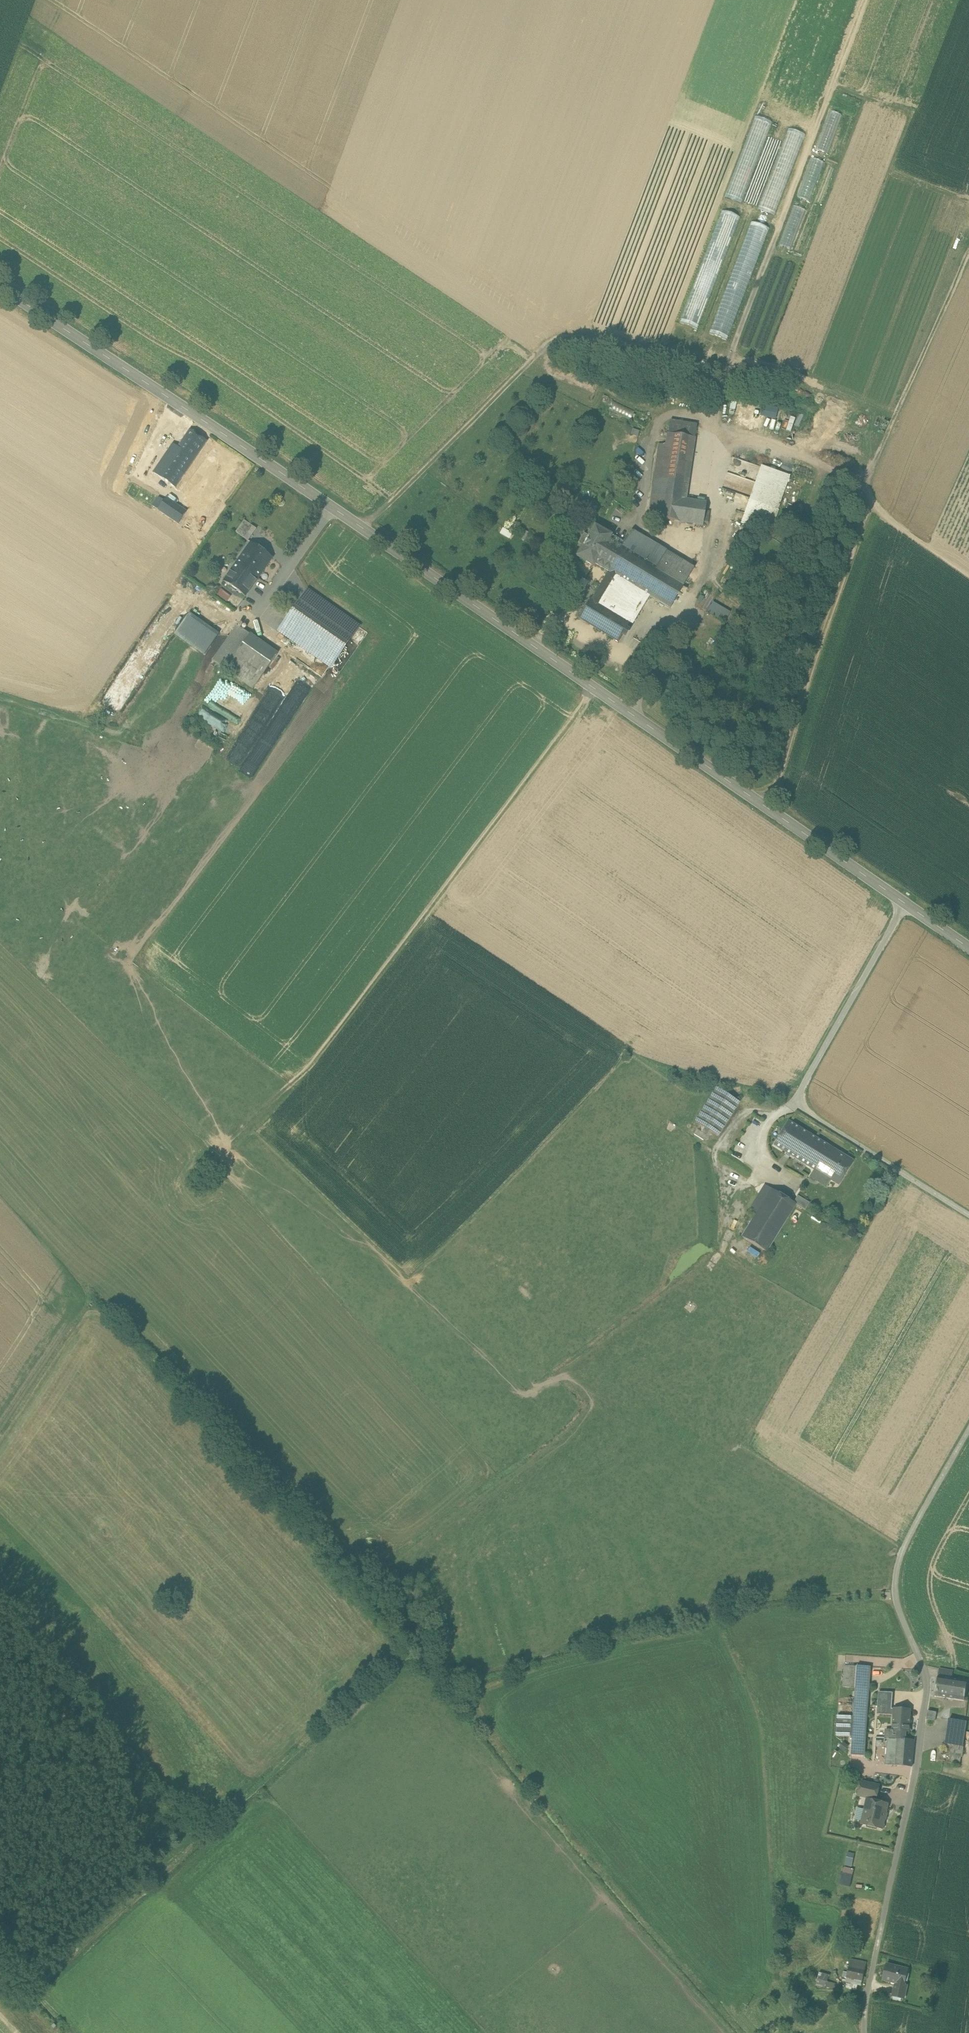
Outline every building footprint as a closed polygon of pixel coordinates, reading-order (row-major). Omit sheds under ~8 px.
[(721,209),(681,322),(699,328),(738,215),(721,209)] [(750,220),(711,333),(728,339),(767,226),(750,220)] [(789,423),(791,411),(779,409),(775,424),(781,425),(782,422),(789,423)] [(671,421),(668,433),(695,437),(696,425),(671,421)] [(207,441),(190,429),(178,447),(176,449),(193,461),(207,441)] [(695,437),(668,433),(666,445),(659,505),(650,504),(649,517),(703,525),(703,523),(705,510),(707,502),(686,499),(695,437)] [(659,505),(666,445),(659,443),(650,504),(659,505)] [(173,444),(153,472),(175,488),(193,461),(176,449),(178,447),(173,444)] [(742,522),(742,523),(769,530),(788,475),(762,467),(742,522)] [(159,497),(153,506),(158,509),(164,500),(159,497)] [(186,512),(166,498),(164,500),(158,509),(179,523),(186,512)] [(256,529),(244,521),(235,533),(248,542),(256,529)] [(595,563),(609,538),(611,535),(595,526),(589,536),(583,546),(577,556),(593,565),(595,563)] [(503,528),(500,533),(509,538),(512,533),(503,528)] [(522,530),(519,536),(526,541),(530,535),(522,530)] [(661,547),(632,530),(623,546),(624,547),(652,563),(661,547)] [(578,543),(583,546),(589,536),(584,533),(578,543)] [(609,538),(595,563),(609,571),(610,572),(624,547),(623,546),(609,538)] [(250,542),(236,564),(258,579),(263,571),(273,558),(250,542)] [(629,621),(601,604),(618,577),(644,593),(670,608),(685,583),(652,563),(624,547),(610,572),(609,571),(592,599),(591,598),(581,615),(579,618),(619,641),(630,622),(629,621)] [(694,567),(661,547),(652,563),(685,583),(694,567)] [(258,579),(236,564),(223,581),(245,597),(258,579)] [(733,570),(730,575),(742,582),(745,577),(733,570)] [(263,571),(258,579),(264,583),(269,575),(263,571)] [(742,582),(730,575),(724,585),(736,592),(742,582)] [(644,593),(618,577),(601,604),(629,621),(633,616),(632,615),(639,603),(644,593)] [(226,602),(230,597),(220,589),(216,595),(226,602)] [(704,589),(696,604),(707,610),(715,596),(704,589)] [(308,591),(280,631),(331,666),(358,626),(308,591)] [(219,634),(189,613),(175,633),(205,654),(219,634)] [(237,626),(213,660),(226,669),(236,654),(250,634),(237,626)] [(277,654),(250,634),(236,654),(263,674),(277,654)] [(263,674),(236,654),(226,669),(253,688),(263,674)] [(221,686),(245,699),(250,691),(226,678),(221,686)] [(196,715),(227,735),(241,713),(210,693),(196,715)] [(718,1088),(696,1121),(710,1130),(717,1135),(739,1101),(718,1088)] [(829,1146),(788,1121),(774,1145),(814,1169),(829,1146)] [(710,1130),(700,1124),(697,1129),(706,1135),(710,1130)] [(706,1135),(697,1129),(694,1134),(703,1140),(706,1135)] [(853,1161),(829,1146),(814,1169),(839,1185),(853,1161)] [(765,1185),(749,1210),(756,1214),(742,1237),(767,1252),(796,1204),(794,1202),(765,1185)] [(810,1202),(798,1195),(794,1202),(796,1204),(805,1210),(810,1202)] [(857,1666),(845,1665),(844,1686),(856,1687),(857,1666)] [(871,1666),(857,1665),(857,1666),(856,1687),(854,1717),(852,1736),(851,1754),(865,1755),(871,1666)] [(941,1668),(939,1677),(955,1679),(956,1670),(941,1668)] [(955,1679),(939,1677),(937,1695),(964,1700),(967,1681),(955,1679)] [(893,1692),(879,1691),(878,1713),(894,1714),(895,1709),(892,1708),(893,1692)] [(898,1730),(898,1738),(899,1739),(906,1739),(906,1731),(909,1731),(911,1710),(895,1709),(894,1714),(893,1730),(898,1730)] [(928,1710),(927,1718),(936,1720),(937,1711),(928,1710)] [(854,1717),(838,1716),(837,1735),(852,1736),(854,1717)] [(967,1721),(949,1719),(948,1729),(945,1744),(963,1747),(967,1721)] [(893,1730),(892,1730),(892,1729),(886,1729),(886,1738),(887,1738),(898,1738),(898,1730),(893,1730)] [(896,1765),(899,1739),(898,1738),(887,1738),(886,1764),(896,1765)] [(899,1739),(896,1765),(912,1766),(915,1740),(906,1739),(899,1739)] [(961,1762),(963,1747),(945,1744),(944,1750),(951,1751),(950,1760),(961,1762)] [(879,1785),(862,1781),(859,1795),(876,1799),(879,1785)] [(887,1804),(868,1800),(866,1809),(863,1821),(863,1824),(882,1828),(887,1804)] [(855,1819),(863,1821),(866,1809),(858,1808),(855,1819)] [(848,1852),(846,1865),(853,1866),(855,1854),(848,1852)] [(851,1886),(853,1874),(844,1872),(841,1872),(839,1884),(851,1886)] [(867,1962),(851,1959),(847,1977),(863,1980),(867,1962)] [(908,1969),(887,1964),(883,1980),(896,1983),(893,1996),(894,1996),(893,1999),(899,2000),(900,1998),(904,1999),(907,1984),(905,1984),(908,1969)] [(826,1987),(828,1982),(830,1975),(820,1972),(816,1985),(826,1988),(826,1987)]
